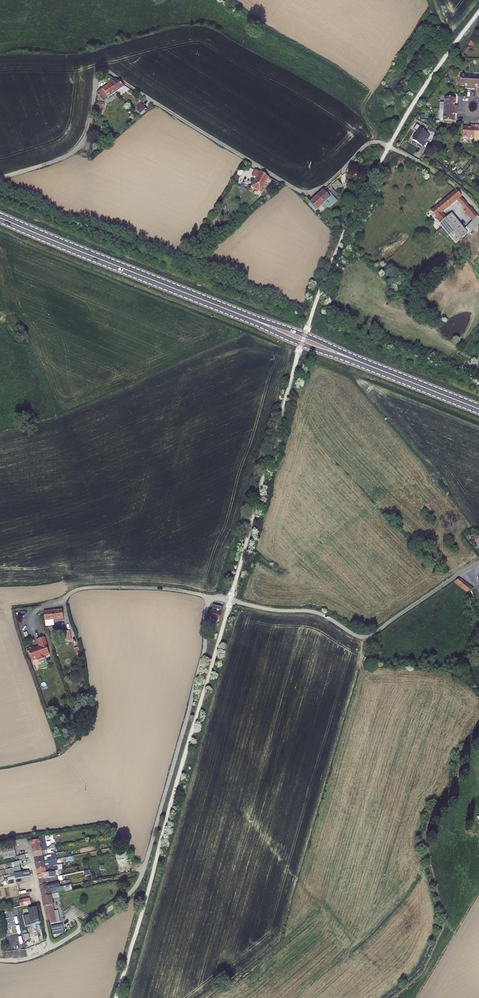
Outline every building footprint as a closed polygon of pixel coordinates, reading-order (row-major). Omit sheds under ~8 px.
[(111,84),(117,93),(125,88),(125,87),(111,77),(110,77),(107,74),(104,77),(111,84)] [(470,87),(474,87),(475,74),(464,74),(463,84),(468,85),(468,84),(470,84),(470,87)] [(117,93),(111,84),(99,92),(105,100),(117,93)] [(445,109),(458,110),(458,106),(455,106),(455,104),(456,104),(456,99),(445,98),(445,109)] [(97,104),(96,113),(104,114),(105,105),(97,104)] [(147,109),(142,104),(137,109),(142,114),(147,109)] [(458,114),(458,110),(445,109),(444,121),(455,121),(455,116),(455,114),(458,114)] [(439,131),(432,127),(428,133),(425,131),(426,129),(419,124),(416,128),(420,131),(414,140),(418,143),(418,145),(422,146),(428,139),(432,142),(439,131)] [(464,138),(475,139),(475,125),(472,125),(472,128),(469,128),(469,127),(465,127),(464,138)] [(238,181),(244,172),(241,170),(235,179),(238,181)] [(261,193),(270,178),(257,170),(255,174),(256,175),(255,177),(257,179),(252,188),(261,193)] [(338,181),(332,186),(336,190),(342,185),(338,181)] [(326,189),(318,196),(325,204),(327,201),(330,205),(336,199),(326,189)] [(457,191),(428,214),(433,220),(460,198),(462,197),(457,191)] [(318,196),(309,204),(316,212),(325,204),(318,196)] [(478,225),(478,217),(478,216),(467,203),(464,206),(475,219),(465,230),(452,214),(441,224),(457,243),(468,234),(469,235),(478,225)] [(465,363),(468,358),(458,353),(456,359),(465,363)] [(431,473),(430,474),(433,481),(434,482),(439,480),(439,479),(441,479),(439,471),(437,472),(436,471),(431,473)] [(467,591),(473,589),(460,578),(454,581),(467,591)] [(223,608),(215,605),(214,609),(215,609),(215,612),(211,611),(209,617),(219,620),(223,608)] [(63,618),(62,610),(53,611),(54,619),(63,618)] [(44,620),(54,619),(53,611),(43,612),(44,620)] [(44,637),(40,639),(47,656),(49,655),(46,645),(47,645),(44,637)] [(45,656),(47,656),(40,639),(37,640),(39,648),(35,649),(38,659),(38,660),(45,658),(45,656)] [(38,659),(35,649),(34,646),(27,648),(30,654),(32,661),(38,659)] [(31,842),(34,853),(42,852),(40,840),(31,842)] [(2,849),(4,859),(16,857),(15,847),(2,849)] [(47,856),(51,855),(51,854),(50,854),(49,850),(47,851),(42,852),(34,853),(35,859),(47,856)] [(116,852),(117,860),(128,858),(126,851),(116,852)] [(47,856),(35,859),(36,864),(50,862),(51,861),(50,859),(48,859),(47,856)] [(50,862),(36,864),(37,870),(43,868),(51,867),(50,862)] [(6,870),(7,876),(22,873),(21,867),(6,870)] [(57,877),(45,879),(39,880),(40,886),(59,882),(57,877)] [(17,885),(16,879),(3,882),(4,888),(17,885)] [(59,882),(40,886),(42,891),(48,890),(60,888),(59,882)] [(30,899),(19,901),(20,907),(32,905),(30,899)] [(7,903),(8,909),(20,907),(19,901),(7,903)] [(42,918),(39,904),(37,905),(37,906),(33,907),(36,920),(42,918)] [(51,904),(45,906),(47,918),(53,917),(51,904)] [(65,924),(51,927),(53,935),(65,932),(65,924)]
